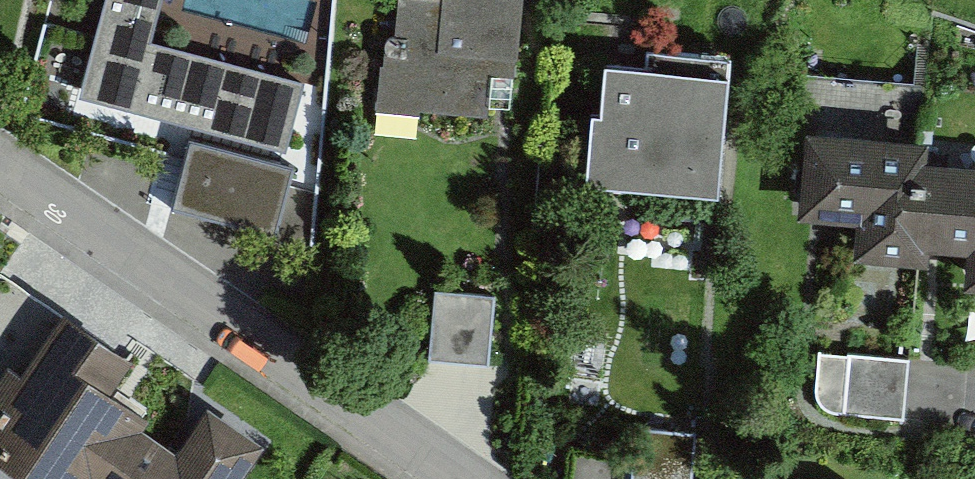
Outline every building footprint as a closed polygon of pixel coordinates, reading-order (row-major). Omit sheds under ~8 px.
[(300,78),(149,39),(159,0),(108,0),(87,82),(132,93),(128,107),(282,147),(300,78)] [(528,0),(390,0),(382,114),(498,122),(503,60),(523,61),(528,0)] [(734,143),(740,62),(659,56),(657,77),(602,73),(593,196),(709,204),(714,142),(734,143)] [(863,262),(931,267),(942,142),(810,131),(803,219),(866,224),(863,262)] [(275,229),(292,165),(194,140),(177,203),(275,229)] [(943,158),(936,245),(974,248),(974,160),(943,158)] [(289,178),(283,228),(314,232),(320,181),(289,178)] [(488,367),(492,289),(435,286),(431,363),(488,367)] [(52,357),(30,342),(0,385),(0,476),(4,478),(256,478),(272,455),(216,418),(186,461),(152,440),(159,430),(118,402),(144,360),(76,318),(52,357)] [(904,420),(910,359),(820,349),(813,410),(904,420)] [(693,426),(635,422),(632,478),(690,478),(693,426)]
